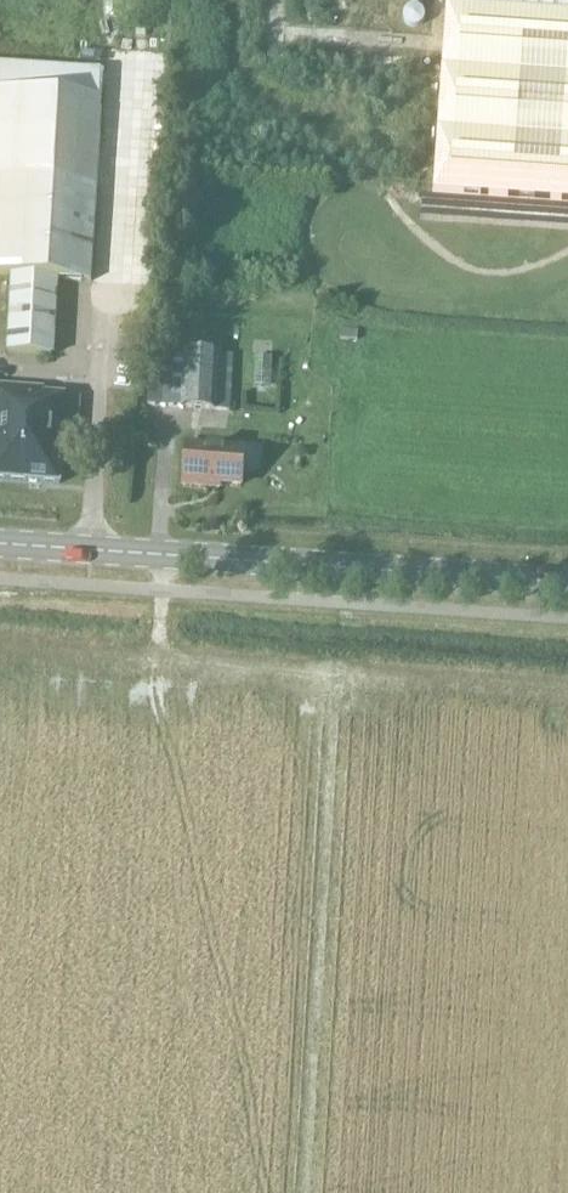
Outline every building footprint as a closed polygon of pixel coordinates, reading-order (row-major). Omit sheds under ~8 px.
[(425,192),(567,202),(567,0),(439,0),(425,192)] [(58,279),(90,281),(101,98),(103,74),(0,67),(0,275),(11,276),(58,279)] [(58,279),(11,276),(6,354),(53,357),(58,279)] [(340,329),(340,339),(357,341),(358,331),(340,329)] [(152,406),(229,410),(233,410),(236,358),(222,358),(223,345),(187,343),(186,360),(155,359),(152,406)] [(61,484),(63,454),(75,454),(79,398),(43,396),(43,391),(0,388),(0,480),(61,484)] [(245,487),(247,447),(185,445),(185,490),(223,491),(223,486),(245,487)]
